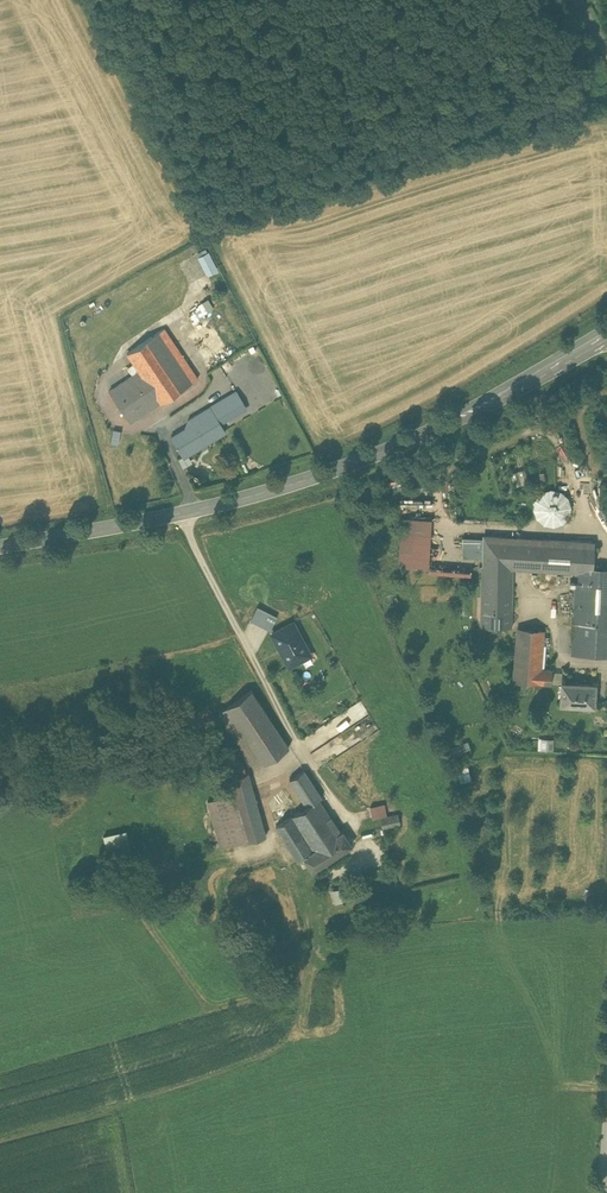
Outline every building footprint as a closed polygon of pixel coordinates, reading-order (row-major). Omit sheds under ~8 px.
[(207,273),(218,268),(209,249),(198,254),(207,273)] [(165,326),(153,334),(186,384),(198,377),(165,326)] [(153,334),(128,350),(140,369),(161,400),(161,401),(186,384),(153,334)] [(211,373),(214,379),(223,373),(220,368),(211,373)] [(161,400),(140,369),(109,389),(131,421),(161,400)] [(226,372),(223,373),(214,379),(212,380),(218,391),(221,390),(231,384),(232,383),(226,372)] [(221,390),(225,397),(235,391),(231,384),(221,390)] [(246,408),(236,390),(235,391),(225,397),(214,403),(223,421),(246,408)] [(223,421),(214,403),(210,406),(221,422),(223,421)] [(221,422),(210,406),(192,417),(190,418),(193,423),(195,426),(190,429),(188,426),(172,436),(184,456),(201,446),(199,443),(203,440),(205,443),(226,431),(221,422)] [(113,427),(111,441),(118,442),(120,428),(113,427)] [(549,461),(535,462),(536,477),(550,476),(549,461)] [(512,471),(515,485),(527,482),(524,469),(512,471)] [(563,522),(566,517),(568,511),(567,505),(564,499),(559,496),(553,494),(547,495),(542,498),(538,503),(537,509),(537,515),(540,520),(545,524),(551,525),(557,525),(563,522)] [(432,517),(404,515),(401,567),(429,568),(432,517)] [(485,559),(485,542),(463,541),(463,558),(485,559)] [(485,542),(485,559),(484,568),(509,569),(509,567),(510,543),(485,542)] [(509,567),(576,571),(590,572),(592,545),(549,543),(549,545),(510,543),(509,567)] [(484,597),(510,597),(511,569),(509,569),(484,568),(484,597)] [(606,658),(606,572),(590,572),(576,571),(572,656),(606,658)] [(510,597),(484,597),(484,626),(510,626),(510,597)] [(251,620),(270,629),(276,617),(258,607),(251,620)] [(293,622),(272,634),(290,666),(311,655),(293,622)] [(543,633),(522,632),(518,683),(550,684),(551,673),(540,673),(543,633)] [(596,686),(562,684),(561,706),(594,707),(596,686)] [(252,690),(219,711),(254,765),(257,768),(289,746),(252,690)] [(554,739),(544,738),(543,750),(554,751),(554,739)] [(234,793),(235,799),(255,794),(249,772),(241,760),(226,764),(234,793)] [(461,781),(470,779),(468,762),(458,763),(461,781)] [(290,779),(307,805),(319,798),(322,796),(304,770),(290,779)] [(221,848),(247,840),(235,799),(234,793),(208,801),(221,848)] [(266,835),(255,794),(235,799),(247,840),(266,835)] [(340,831),(319,798),(307,805),(276,825),(298,860),(303,857),(340,831)] [(384,802),(369,806),(372,818),(387,814),(384,802)] [(398,813),(381,817),(383,827),(400,823),(398,813)] [(127,830),(104,834),(106,847),(129,843),(127,830)] [(340,831),(303,857),(312,870),(352,844),(342,830),(340,831)] [(343,886),(332,889),(335,901),(347,898),(343,886)]
